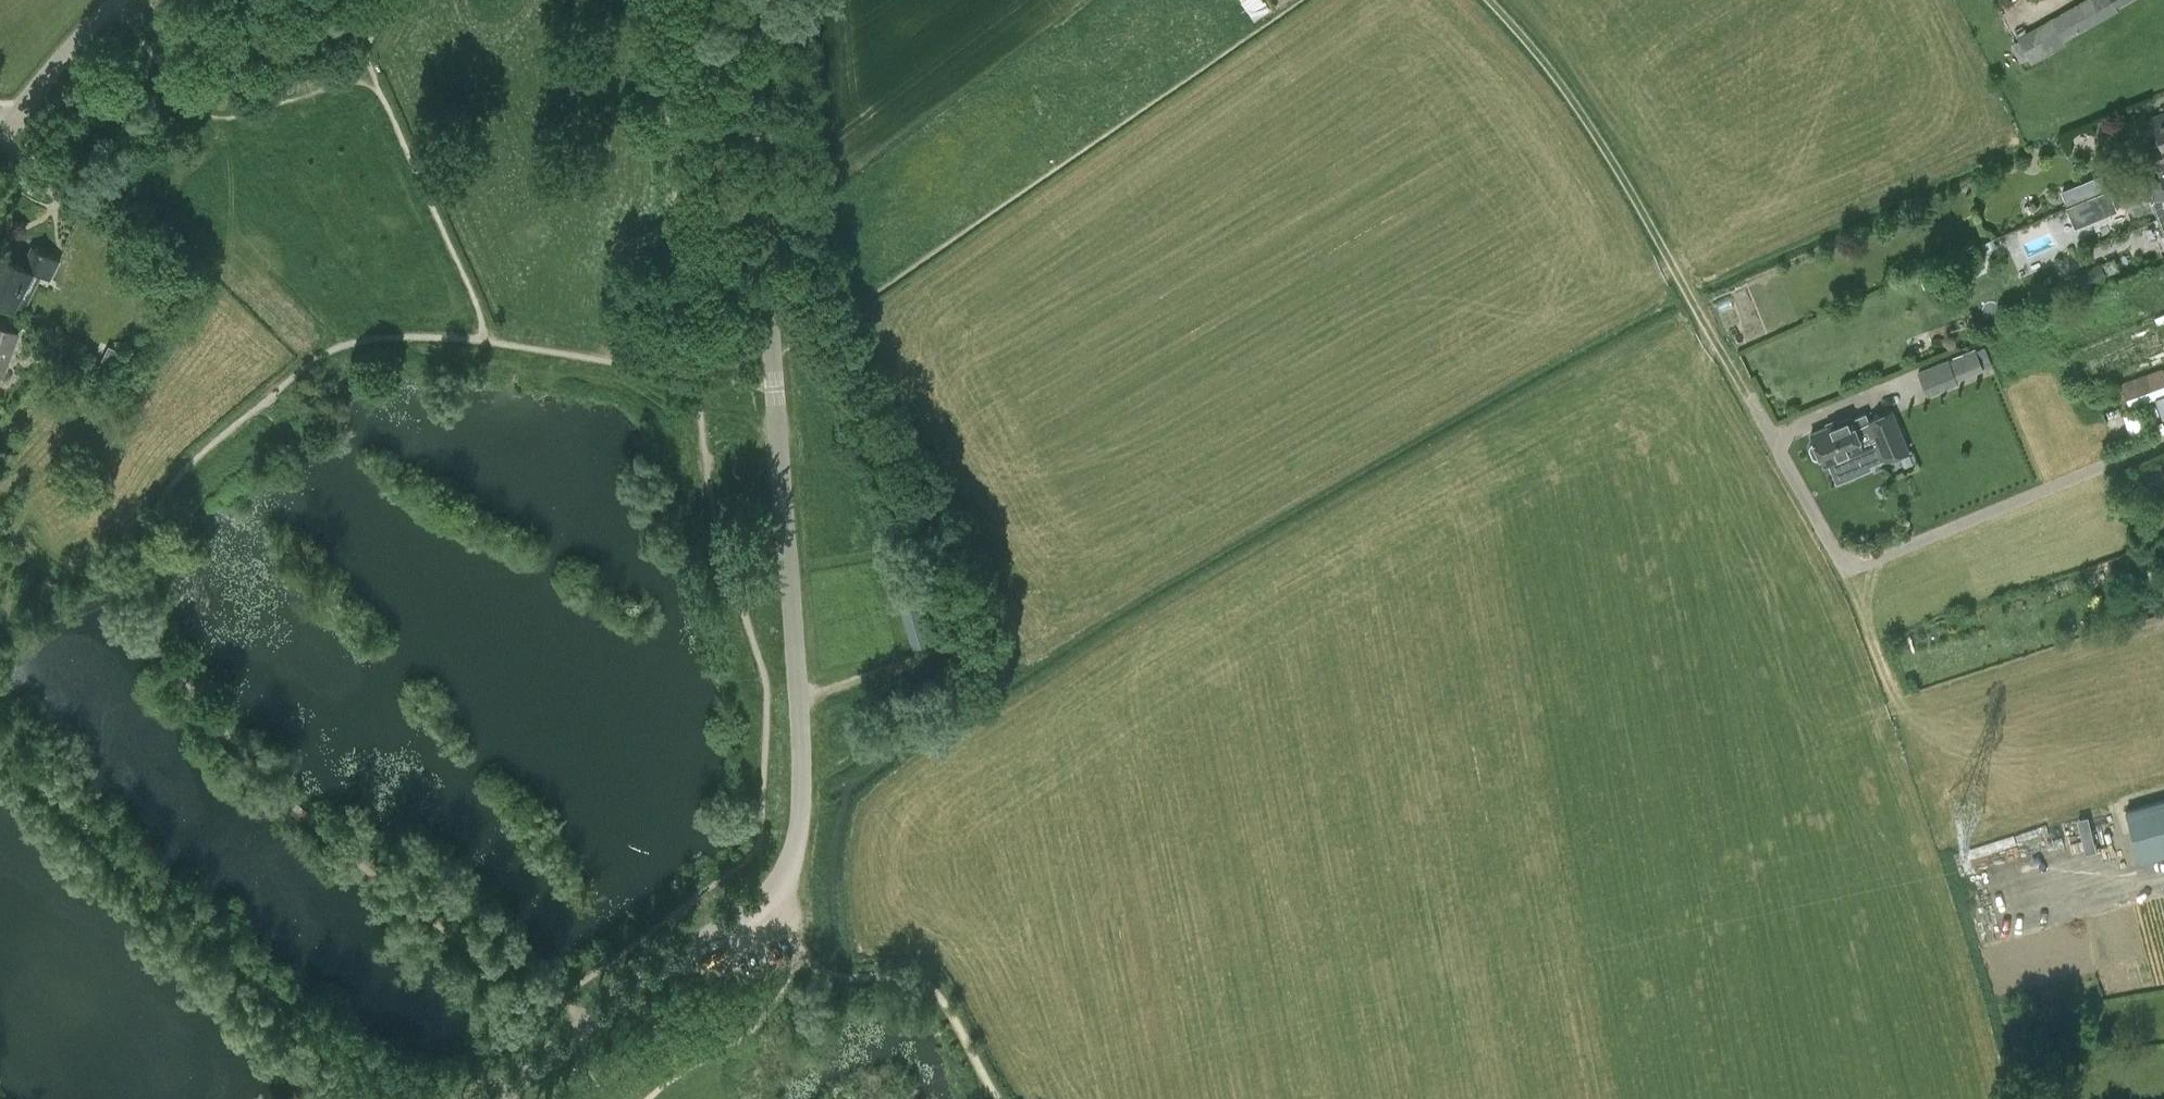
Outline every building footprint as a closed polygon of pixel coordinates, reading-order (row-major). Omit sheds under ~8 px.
[(2019,37),(2034,64),(2067,45),(2065,41),(2120,11),(2119,9),(2123,7),(2123,6),(2134,0),(2085,0),(2019,37)] [(2149,147),(2157,167),(2163,164),(2163,113),(2152,117),(2162,143),(2149,147)] [(2157,167),(2161,178),(2145,184),(2163,234),(2163,164),(2157,167)] [(2075,186),(2062,191),(2068,205),(2081,200),(2075,186)] [(2075,225),(2116,209),(2108,189),(2067,205),(2075,225)] [(50,277),(90,296),(98,279),(94,278),(109,247),(110,247),(125,217),(101,206),(89,231),(76,225),(71,234),(68,232),(65,238),(68,240),(60,258),(31,244),(23,262),(0,251),(0,297),(14,304),(31,268),(50,277)] [(1983,243),(1986,251),(1996,246),(1993,238),(1983,243)] [(2102,263),(2084,272),(2086,275),(2075,280),(2080,289),(2090,283),(2092,287),(2109,278),(2102,263)] [(4,376),(21,332),(0,324),(0,374),(4,376)] [(1984,369),(1976,349),(1949,360),(1957,380),(1984,369)] [(96,371),(107,376),(113,364),(102,359),(96,371)] [(2163,396),(2163,370),(2123,383),(2131,407),(2163,396)] [(2123,415),(2130,435),(2148,429),(2141,409),(2123,415)] [(1815,442),(1812,443),(1810,447),(1814,456),(1818,458),(1821,456),(1825,465),(1843,457),(1851,476),(1872,467),(1871,465),(1885,459),(1885,460),(1886,460),(1909,450),(1892,410),(1868,420),(1875,436),(1862,441),(1852,416),(1811,433),(1815,442)] [(2133,502),(2163,489),(2163,474),(2159,461),(2122,475),(2133,502)] [(913,647),(926,643),(909,585),(896,588),(913,647)] [(2163,854),(2163,800),(2127,811),(2141,860),(2163,854)]
